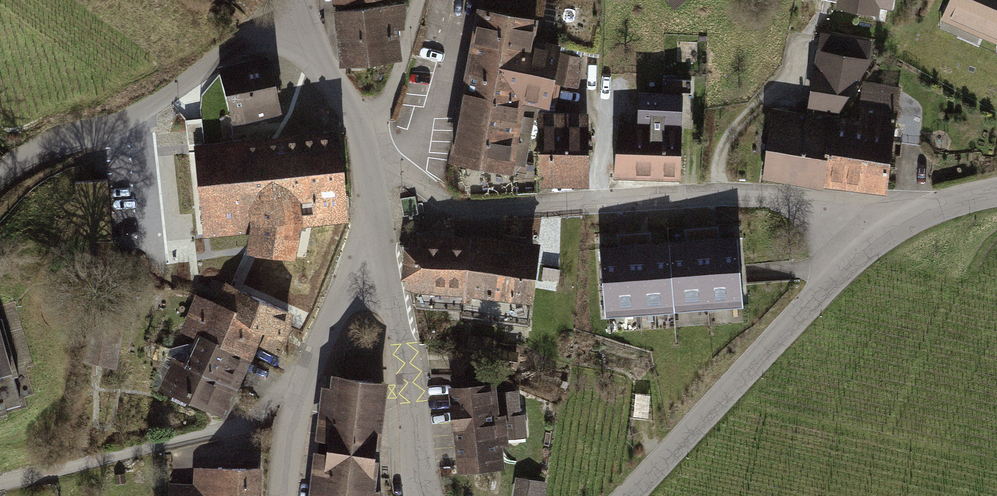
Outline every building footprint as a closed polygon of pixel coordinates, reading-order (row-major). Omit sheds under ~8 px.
[(467,88),(541,101),(548,102),(552,83),(559,47),(530,41),(534,20),(538,0),(483,0),(467,88)] [(534,20),(530,41),(559,47),(552,83),(575,86),(583,51),(600,54),(601,0),(567,0),(567,11),(534,20)] [(841,3),(877,9),(878,2),(889,4),(890,0),(842,0),(841,3)] [(941,25),(960,33),(964,22),(996,36),(996,0),(952,0),(941,25)] [(365,8),(369,59),(395,56),(392,26),(402,26),(405,3),(365,8)] [(369,59),(365,8),(337,11),(343,62),(369,59)] [(823,36),(820,52),(867,61),(870,44),(823,36)] [(838,109),(867,61),(820,52),(812,104),(838,109)] [(269,62),(220,72),(231,116),(279,104),(269,62)] [(619,128),(615,173),(679,176),(682,129),(676,129),(675,122),(683,123),(683,92),(691,92),(692,80),(664,80),(664,93),(639,93),(637,128),(619,128)] [(538,119),(541,101),(467,88),(455,155),(507,164),(508,159),(513,160),(511,173),(525,176),(528,163),(524,162),(532,118),(538,119)] [(865,92),(863,113),(895,117),(898,96),(865,92)] [(831,119),(823,181),(886,186),(895,117),(863,113),(861,124),(831,119)] [(766,173),(823,181),(831,119),(809,116),(809,120),(774,115),(766,173)] [(539,152),(585,151),(584,116),(567,116),(567,125),(556,125),(555,116),(539,117),(539,152)] [(173,153),(184,252),(248,247),(290,251),(295,222),(346,218),(338,137),(173,153)] [(585,151),(539,152),(540,176),(585,175),(585,151)] [(674,304),(708,301),(702,227),(692,228),(693,241),(669,243),(674,304)] [(708,301),(743,299),(738,237),(712,239),(711,227),(702,227),(708,301)] [(639,307),(674,304),(669,243),(643,245),(642,232),(633,233),(639,307)] [(605,309),(639,307),(633,233),(624,233),(625,246),(600,248),(605,309)] [(419,306),(462,308),(468,266),(471,242),(454,243),(454,237),(420,238),(410,240),(410,249),(415,249),(411,286),(415,286),(419,306)] [(488,244),(471,242),(468,266),(529,273),(533,249),(517,247),(517,241),(489,238),(488,244)] [(529,273),(468,266),(462,308),(462,315),(528,323),(531,296),(526,295),(529,273)] [(219,305),(254,322),(284,338),(289,312),(229,285),(219,305)] [(198,334),(241,355),(254,322),(219,305),(212,302),(198,334)] [(7,414),(6,408),(21,404),(13,377),(19,375),(2,318),(0,319),(0,416),(7,414)] [(282,354),(286,342),(268,333),(262,345),(282,354)] [(185,364),(232,385),(245,357),(241,355),(198,334),(185,364)] [(152,343),(149,358),(168,365),(169,350),(152,343)] [(232,385),(185,364),(175,359),(162,389),(222,415),(232,385)] [(319,435),(350,439),(357,380),(335,377),(333,391),(324,390),(319,435)] [(384,383),(357,380),(350,439),(377,442),(384,383)] [(453,389),(460,460),(495,457),(488,386),(453,389)] [(517,393),(498,394),(499,417),(505,417),(506,436),(525,435),(524,416),(518,417),(517,393)] [(376,446),(377,442),(350,439),(319,435),(316,456),(345,459),(374,463),(376,446)] [(345,459),(316,456),(311,495),(340,495),(345,459)] [(345,459),(340,495),(370,495),(371,484),(374,463),(345,459)] [(258,467),(199,467),(199,491),(166,491),(166,495),(258,495),(258,467)] [(545,484),(518,480),(516,495),(543,495),(545,484)]
